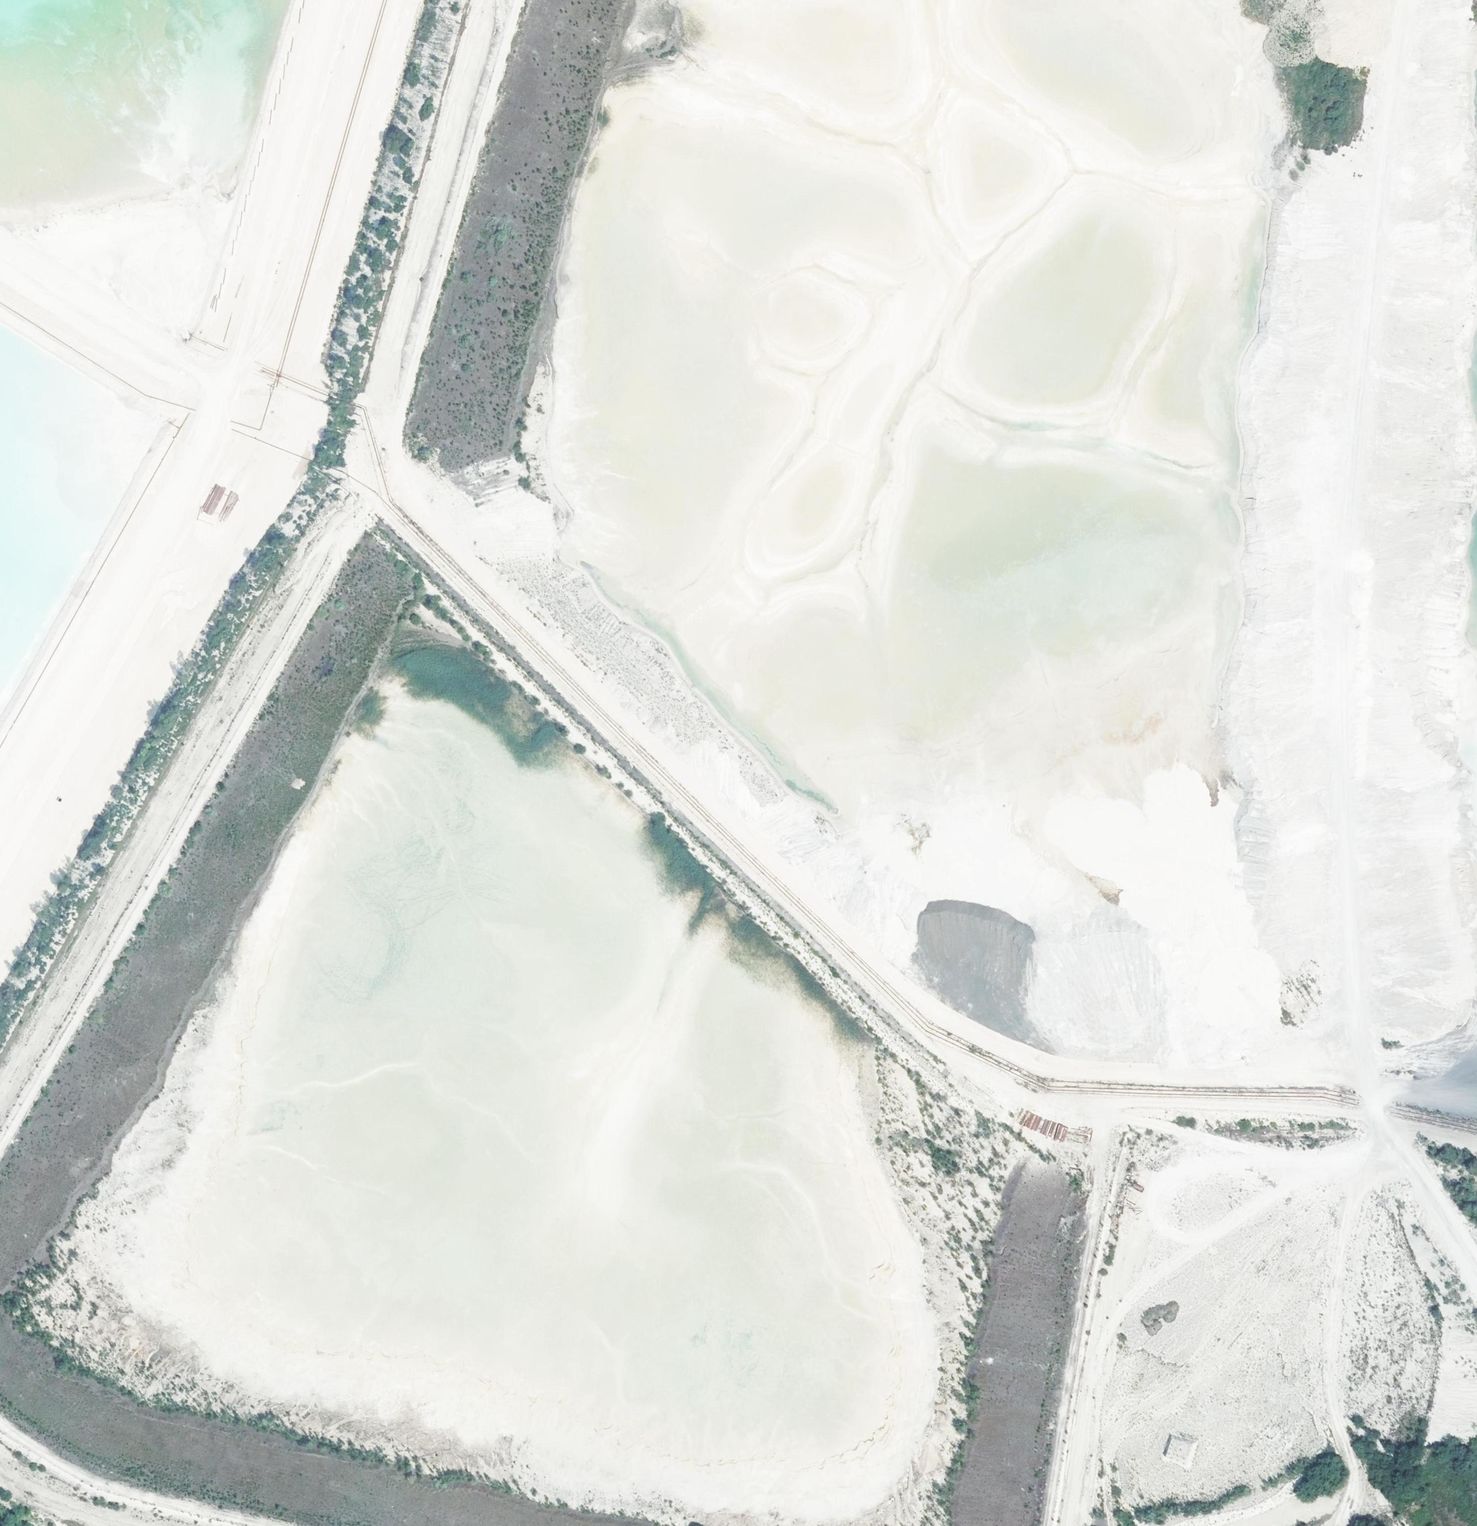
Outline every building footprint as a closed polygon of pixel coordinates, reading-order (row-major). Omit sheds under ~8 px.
[(288,167),(294,138),(265,132),(259,161),(288,167)] [(258,191),(270,192),(271,181),(259,180),(258,191)] [(226,277),(224,292),(253,296),(255,282),(226,277)] [(216,484),(203,511),(212,516),(225,488),(216,484)] [(901,869),(897,864),(893,867),(897,872),(901,869)]
